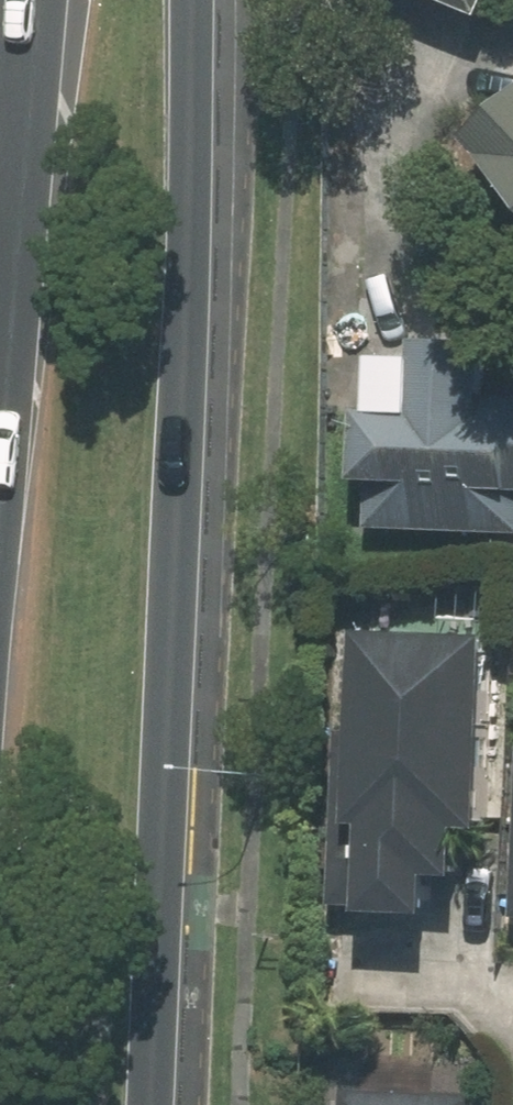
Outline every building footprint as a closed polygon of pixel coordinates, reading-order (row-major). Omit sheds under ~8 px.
[(477,15),(483,0),(442,0),(477,15)] [(469,151),(512,200),(512,111),(469,151)] [(474,397),(476,342),(411,339),(407,410),(350,408),(346,477),(367,478),(364,527),(512,532),(512,398),(474,397)] [(458,913),(460,877),(483,879),(486,834),(504,835),(512,688),(512,639),(378,631),(366,827),(386,828),(381,908),(458,913)] [(342,1104),(483,1104),(483,1095),(343,1092),(342,1104)]
